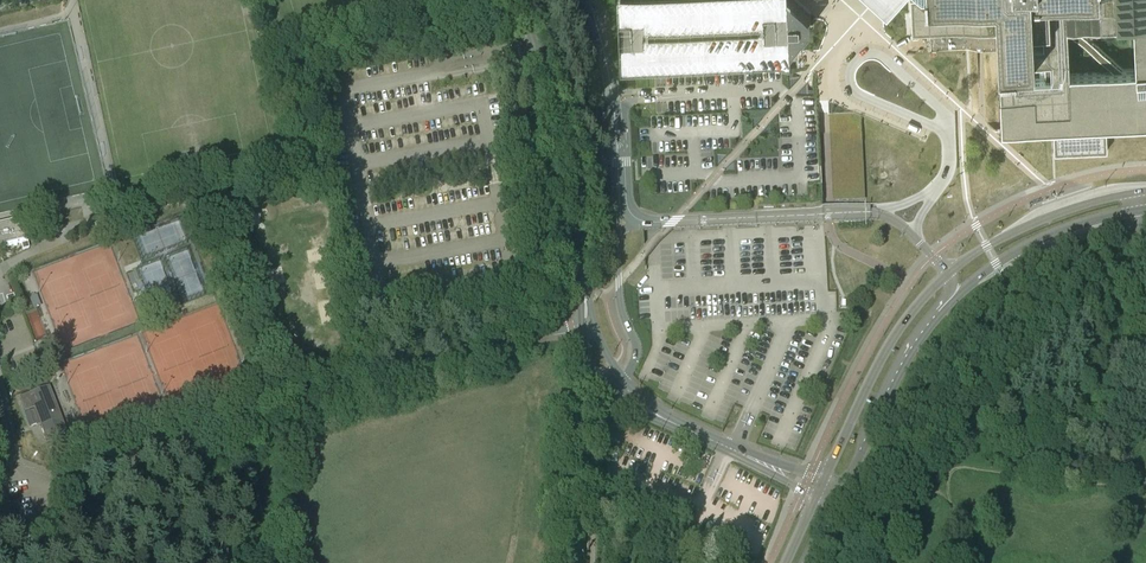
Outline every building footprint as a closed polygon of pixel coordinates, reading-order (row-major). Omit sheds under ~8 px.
[(621,68),(790,59),(790,49),(811,26),(810,14),(798,4),(794,0),(617,0),(621,68)] [(912,31),(929,30),(930,47),(979,45),(998,44),(1002,129),(1013,129),(1013,137),(1014,138),(1014,139),(1015,140),(1016,140),(1017,140),(1018,140),(1019,140),(1020,140),(1020,139),(1021,138),(1021,137),(1021,136),(1021,128),(1053,127),(1054,152),(1107,150),(1106,124),(1145,122),(1145,0),(911,0),(912,31)] [(1024,146),(1025,158),(1039,158),(1038,146),(1024,146)] [(98,232),(110,229),(129,223),(127,215),(96,225),(98,232)] [(27,242),(23,224),(17,225),(17,227),(0,231),(0,248),(27,242)] [(14,295),(6,297),(8,304),(15,302),(14,295)] [(42,325),(37,309),(27,313),(33,328),(42,325)] [(37,417),(47,441),(67,433),(49,386),(20,398),(25,412),(34,408),(37,417)] [(34,410),(25,414),(30,427),(39,424),(34,410)]
